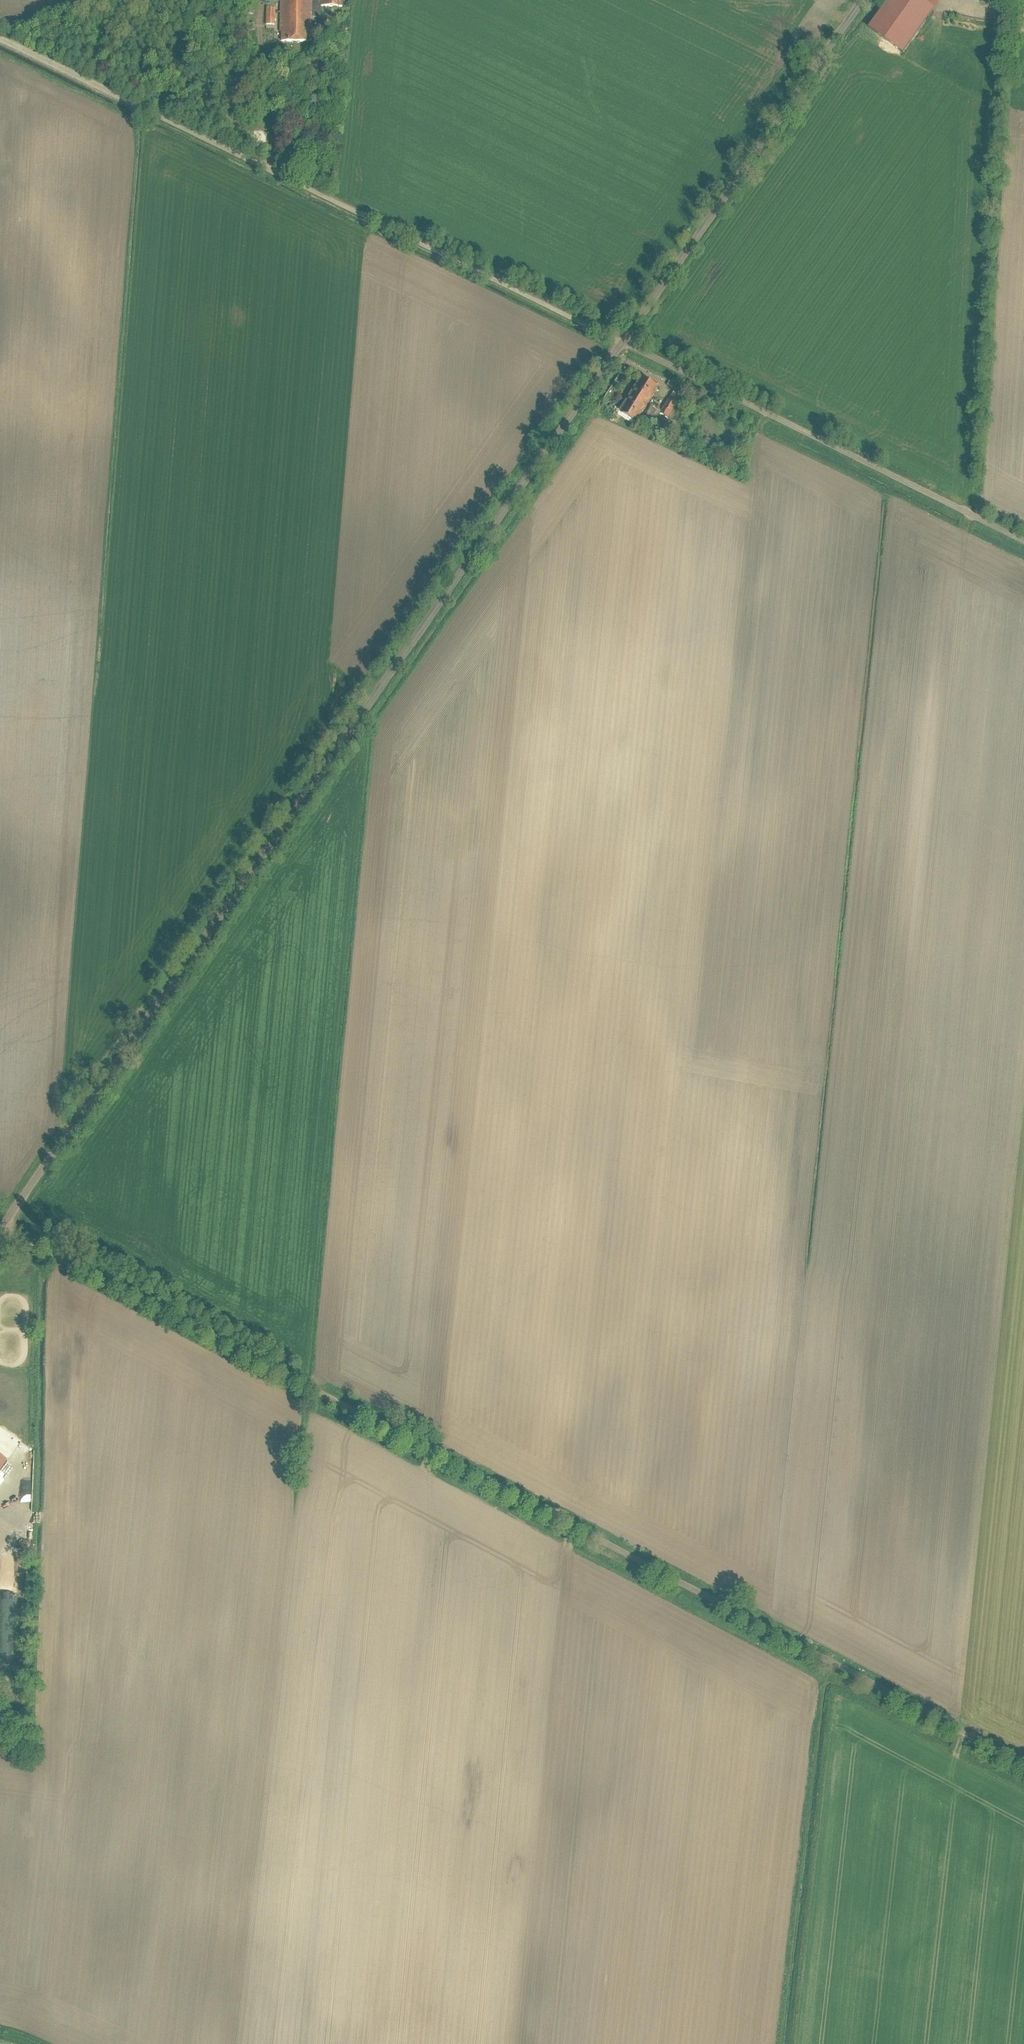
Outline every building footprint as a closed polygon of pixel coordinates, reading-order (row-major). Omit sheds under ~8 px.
[(281,41),(310,42),(311,18),(321,18),(321,8),(342,8),(342,0),(281,0),(280,29),(282,29),(281,41)] [(871,30),(907,53),(943,0),(891,0),(871,30)] [(265,9),(265,26),(275,26),(275,9),(265,9)] [(647,379),(622,420),(637,429),(662,389),(647,379)] [(671,401),(661,418),(671,424),(681,406),(671,401)] [(0,1452),(0,1470),(9,1457),(0,1452)]
